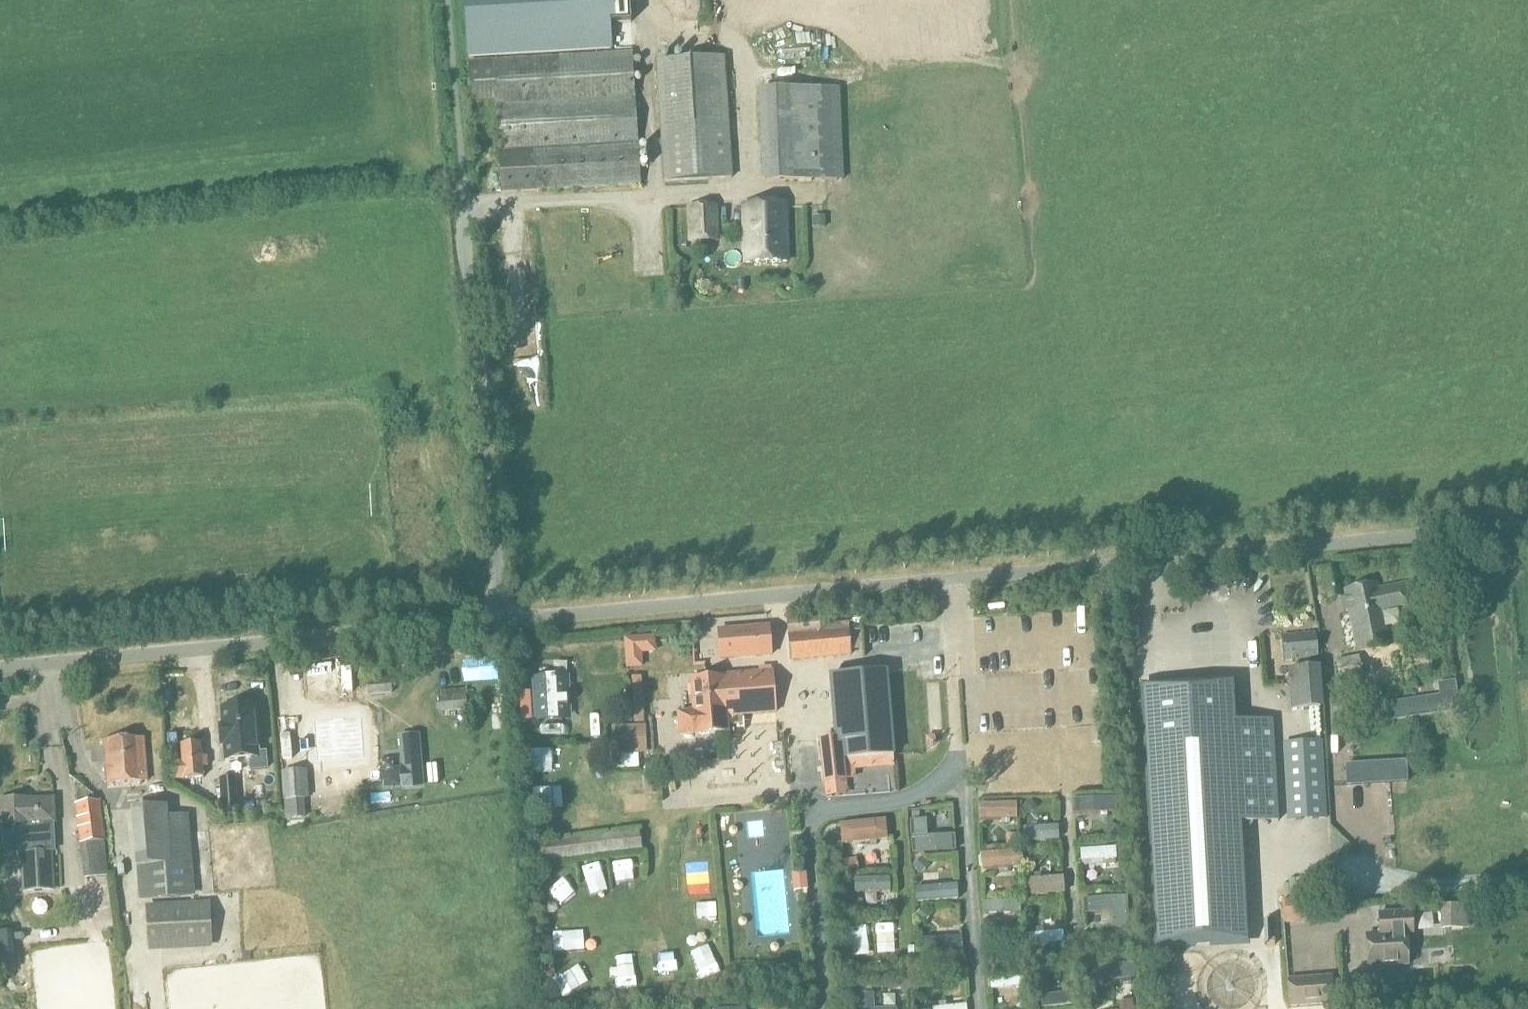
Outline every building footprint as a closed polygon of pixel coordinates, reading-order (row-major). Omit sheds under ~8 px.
[(466,52),(467,58),(609,49),(607,24),(629,23),(627,0),(463,0),(466,52)] [(636,186),(632,98),(629,56),(466,63),(469,97),(496,97),(498,148),(500,192),(636,186)] [(665,179),(729,174),(721,60),(656,65),(665,179)] [(768,179),(841,175),(837,89),(764,92),(768,179)] [(745,263),(787,261),(786,206),(743,207),(745,263)] [(689,240),(716,239),(715,208),(688,209),(689,240)] [(824,218),(812,219),(813,228),(825,228),(824,218)] [(1378,588),(1378,584),(1345,591),(1355,649),(1388,644),(1380,611),(1404,605),(1399,585),(1378,588)] [(770,626),(717,630),(719,661),(772,657),(770,626)] [(794,657),(852,653),(850,629),(792,634),(794,657)] [(1282,658),(1315,656),(1314,634),(1281,635),(1282,658)] [(655,636),(624,638),(626,669),(643,668),(642,653),(656,653),(655,636)] [(1365,682),(1360,660),(1335,665),(1340,687),(1365,682)] [(1290,709),(1319,707),(1316,665),(1287,668),(1290,709)] [(820,783),(836,782),(834,760),(893,755),(887,670),(828,674),(833,741),(817,742),(820,783)] [(721,717),(775,713),(772,672),(718,676),(718,679),(692,681),(695,716),(721,714),(721,717)] [(391,675),(367,677),(368,696),(393,694),(391,675)] [(567,677),(533,679),(536,722),(570,720),(567,677)] [(255,703),(254,681),(221,683),(222,704),(255,703)] [(1235,723),(1233,684),(1144,689),(1158,947),(1247,942),(1241,824),(1278,822),(1273,720),(1235,723)] [(638,687),(639,718),(647,718),(647,686),(638,687)] [(442,710),(465,709),(464,691),(441,692),(442,710)] [(226,726),(224,726),(225,740),(228,740),(229,754),(254,751),(254,763),(268,762),(268,750),(260,751),(258,712),(225,715),(226,726)] [(549,734),(548,721),(533,722),(533,734),(549,734)] [(612,756),(645,754),(644,727),(609,728),(612,756)] [(778,745),(779,729),(761,728),(760,744),(778,745)] [(356,729),(315,729),(315,761),(331,762),(332,764),(342,764),(342,762),(357,761),(356,729)] [(418,737),(400,738),(404,787),(423,786),(418,737)] [(108,785),(147,782),(144,740),(105,742),(108,785)] [(178,742),(181,771),(204,769),(201,740),(178,742)] [(1289,821),(1325,818),(1320,743),(1284,745),(1289,821)] [(783,767),(779,751),(762,755),(765,771),(783,767)] [(162,778),(180,777),(179,759),(161,759),(162,778)] [(1406,762),(1345,766),(1346,787),(1407,783),(1406,762)] [(981,771),(982,789),(994,788),(992,770),(981,771)] [(285,817),(302,816),(300,797),(306,796),(303,771),(281,773),(285,817)] [(1104,777),(1064,782),(1070,836),(1110,831),(1104,777)] [(223,810),(238,809),(236,779),(221,780),(223,810)] [(1044,784),(1003,789),(1009,843),(1050,838),(1044,784)] [(994,790),(961,794),(967,848),(1009,843),(1003,789),(994,790)] [(30,800),(0,801),(0,827),(24,826),(25,842),(26,842),(27,852),(20,853),(23,892),(55,891),(53,852),(46,852),(46,841),(55,840),(54,824),(55,824),(54,800),(30,800)] [(85,877),(106,875),(98,800),(76,803),(85,877)] [(162,817),(161,808),(130,810),(138,897),(192,892),(186,815),(162,817)] [(558,808),(545,810),(549,830),(561,828),(558,808)] [(943,812),(896,818),(901,862),(948,856),(943,812)] [(1112,823),(1106,834),(1114,838),(1120,827),(1112,823)] [(876,826),(833,832),(838,879),(882,874),(876,826)] [(548,853),(619,849),(621,887),(633,887),(631,848),(648,848),(647,829),(547,834),(548,853)] [(1110,831),(1070,836),(1074,873),(1076,889),(1116,885),(1114,869),(1110,831)] [(1050,838),(1009,843),(1016,897),(1056,892),(1055,875),(1050,838)] [(1009,843),(967,848),(973,902),(1016,897),(1009,843)] [(901,862),(906,910),(953,904),(948,856),(901,862)] [(587,861),(592,891),(603,889),(598,859),(587,861)] [(563,864),(552,869),(566,896),(576,891),(563,864)] [(1126,868),(1118,869),(1119,882),(1127,881),(1126,868)] [(1325,878),(1325,868),(1290,869),(1290,879),(1325,878)] [(882,874),(838,879),(843,927),(887,922),(882,874)] [(793,891),(806,890),(805,875),(792,876),(793,891)] [(1116,885),(1076,889),(1082,947),(1122,943),(1116,885)] [(1056,892),(1016,897),(1022,954),(1062,950),(1056,892)] [(1016,897),(973,902),(980,959),(1022,954),(1016,897)] [(712,903),(711,925),(725,926),(726,904),(712,903)] [(953,904),(906,910),(912,967),(960,962),(953,904)] [(151,948),(212,946),(210,905),(149,908),(151,948)] [(1465,929),(1465,905),(1441,905),(1441,929),(1465,929)] [(1399,934),(1399,929),(1407,929),(1405,913),(1368,914),(1370,931),(1380,931),(1380,934),(1367,935),(1368,968),(1408,965),(1406,933),(1399,934)] [(887,922),(843,927),(848,975),(892,970),(887,922)] [(1031,1008),(1070,1008),(1077,1008),(1072,960),(1027,966),(1031,1008)] [(1176,962),(1158,963),(1159,975),(1177,974),(1176,962)] [(981,971),(985,1008),(1031,1008),(1027,966),(981,971)] [(1132,966),(1089,969),(1090,983),(1133,979),(1132,966)] [(836,975),(836,980),(836,987),(835,994),(834,1000),(832,1007),(831,1008),(840,1008),(836,975)] [(1288,981),(1291,1007),(1334,1003),(1332,977),(1288,981)] [(850,987),(852,1008),(900,1008),(898,993),(896,981),(850,987)] [(1121,1001),(1122,1008),(1135,1008),(1133,1000),(1121,1001)]
